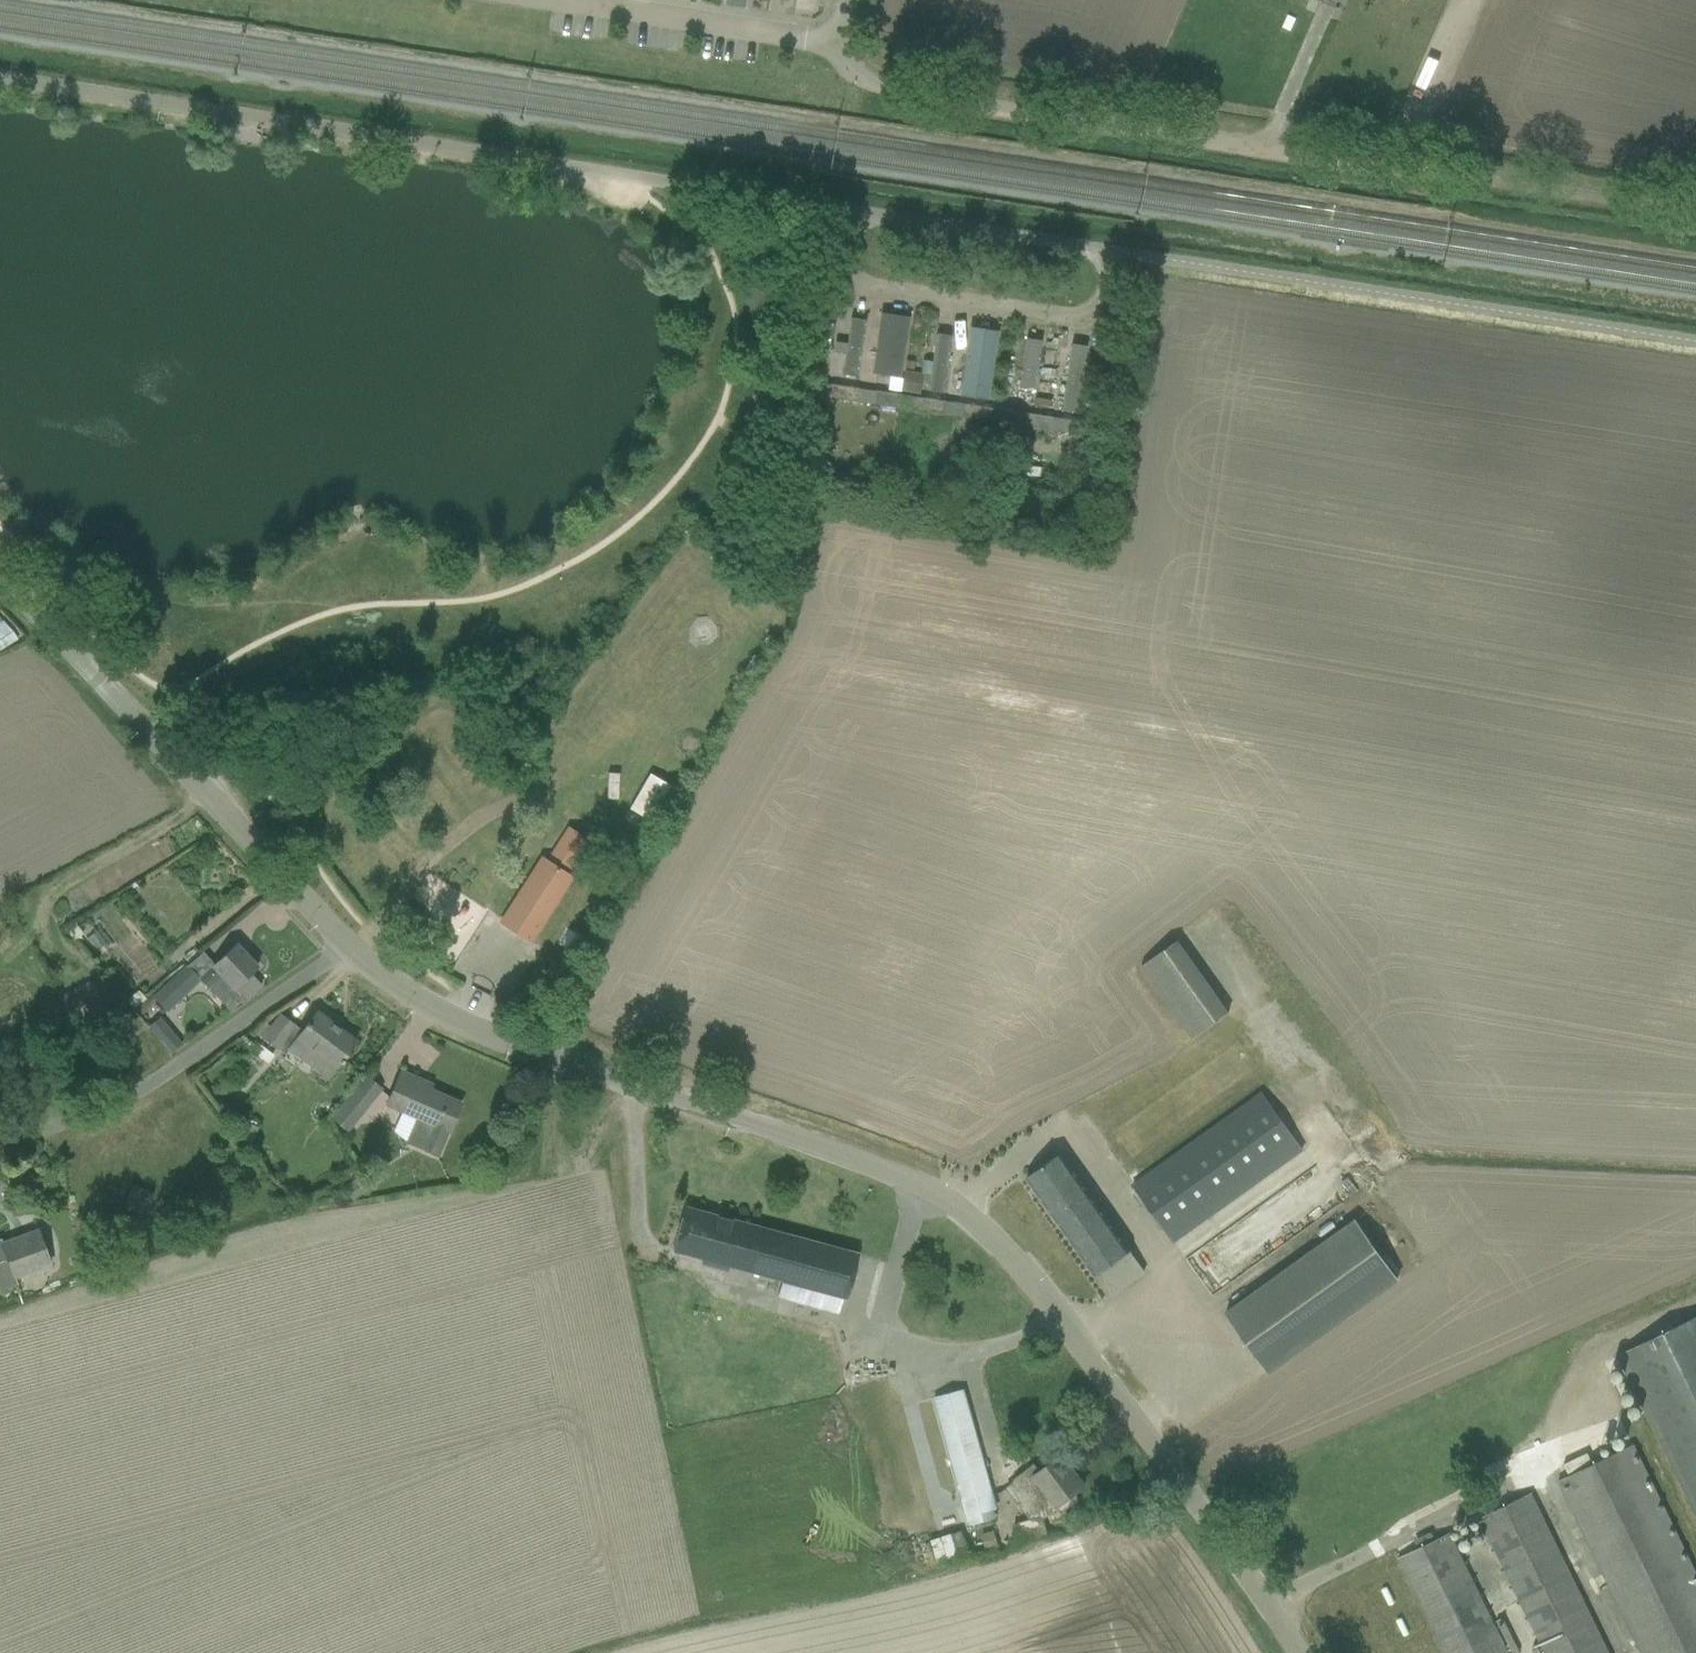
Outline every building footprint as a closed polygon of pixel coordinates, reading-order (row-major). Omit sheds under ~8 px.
[(826,314),(823,332),(836,334),(839,316),(826,314)] [(865,324),(851,323),(843,379),(858,381),(865,324)] [(905,333),(891,331),(885,378),(899,380),(905,333)] [(949,340),(935,338),(928,394),(942,396),(949,340)] [(998,344),(981,342),(974,402),(990,404),(998,344)] [(1040,345),(1026,343),(1020,390),(1034,391),(1040,345)] [(1084,349),(1070,347),(1062,414),(1076,416),(1084,349)] [(906,360),(905,368),(914,369),(915,361),(906,360)] [(905,370),(902,391),(920,394),(923,373),(905,370)] [(830,397),(856,401),(858,388),(831,384),(830,397)] [(874,404),(900,408),(902,395),(875,391),(874,404)] [(918,411),(944,414),(946,401),(920,397),(918,411)] [(944,414),(957,417),(959,403),(946,401),(944,414)] [(962,417),(988,421),(990,408),(964,404),(962,417)] [(1014,425),(1032,427),(1034,414),(1016,411),(1014,425)] [(1034,414),(1032,427),(1050,430),(1052,417),(1034,414)] [(970,453),(969,463),(981,464),(982,455),(970,453)] [(824,460),(816,468),(825,479),(834,471),(824,460)] [(1024,465),(1023,474),(1039,476),(1040,467),(1024,465)] [(800,477),(792,480),(795,490),(803,487),(800,477)] [(958,501),(954,516),(964,519),(968,504),(958,501)] [(501,921),(532,941),(573,877),(568,873),(589,839),(569,826),(547,860),(542,857),(501,921)] [(73,920),(64,927),(75,940),(83,934),(73,920)] [(96,931),(87,938),(98,951),(107,943),(96,931)] [(1179,941),(1143,967),(1193,1039),(1230,1014),(1179,941)] [(200,978),(231,1011),(244,998),(245,1000),(262,984),(251,973),(258,966),(237,944),(200,978)] [(170,979),(153,995),(157,999),(167,1010),(188,990),(200,978),(188,965),(186,963),(170,979)] [(58,1008),(63,1018),(85,1006),(90,1016),(107,1007),(93,980),(62,997),(65,1004),(58,1008)] [(289,1049),(328,1078),(356,1040),(317,1011),(303,1031),(289,1049)] [(295,1025),(280,1014),(271,1027),(263,1037),(278,1048),(295,1025)] [(171,1031),(159,1041),(170,1054),(183,1044),(171,1031)] [(245,1051),(240,1058),(246,1063),(252,1057),(245,1051)] [(392,1092),(387,1103),(434,1123),(423,1149),(437,1155),(448,1130),(450,1130),(452,1124),(461,1104),(423,1087),(425,1082),(401,1072),(392,1092)] [(332,1118),(348,1130),(381,1088),(366,1076),(332,1118)] [(1132,1184),(1174,1242),(1303,1149),(1262,1092),(1132,1184)] [(247,1122),(239,1140),(251,1145),(259,1127),(247,1122)] [(1097,1275),(1114,1299),(1148,1275),(1062,1153),(1027,1177),(1097,1276),(1097,1275)] [(356,1179),(342,1186),(350,1201),(363,1195),(356,1179)] [(778,1297),(804,1304),(809,1286),(847,1297),(858,1254),(685,1207),(674,1250),(704,1258),(703,1263),(720,1268),(722,1263),(783,1279),(778,1297)] [(1225,1312),(1269,1373),(1399,1280),(1355,1219),(1225,1312)] [(1,1291),(18,1284),(15,1276),(50,1263),(38,1230),(2,1243),(1,1239),(0,1239),(0,1289),(1,1291)] [(1617,1355),(1695,1517),(1695,1317),(1617,1355)] [(936,1398),(971,1525),(999,1518),(964,1390),(936,1398)] [(1643,1652),(1695,1652),(1695,1570),(1634,1443),(1558,1480),(1643,1652)] [(1588,1452),(1564,1463),(1568,1473),(1592,1462),(1588,1452)] [(1042,1516),(1015,1524),(1020,1541),(1048,1532),(1043,1518),(1059,1507),(1062,1511),(1077,1500),(1076,1492),(1085,1485),(1062,1455),(1040,1472),(1035,1465),(1016,1479),(1014,1480),(1016,1482),(1042,1516)] [(1545,1652),(1612,1652),(1533,1491),(1479,1517),(1545,1652)] [(1446,1652),(1510,1652),(1450,1532),(1399,1557),(1402,1562),(1399,1563),(1403,1572),(1405,1570),(1446,1652)]
